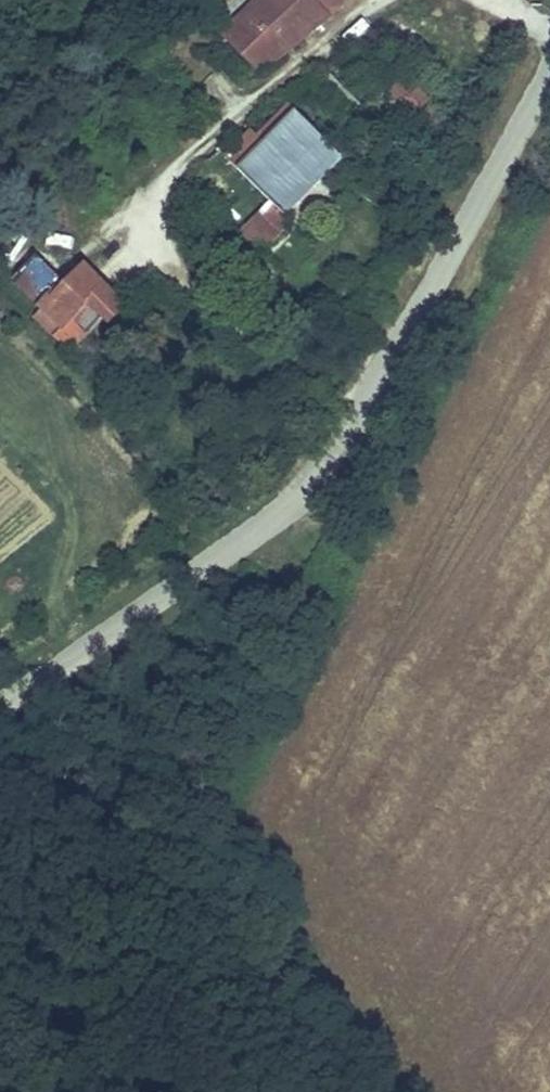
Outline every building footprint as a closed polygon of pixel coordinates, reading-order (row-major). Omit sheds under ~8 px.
[(247,14),(286,54),(343,0),(263,0),(247,14)] [(224,155),(237,168),(298,117),(292,108),(262,132),(257,126),(224,155)] [(298,117),(237,168),(284,220),(343,165),(298,117)] [(47,265),(23,284),(65,332),(105,300),(91,283),(72,297),(47,265)]
